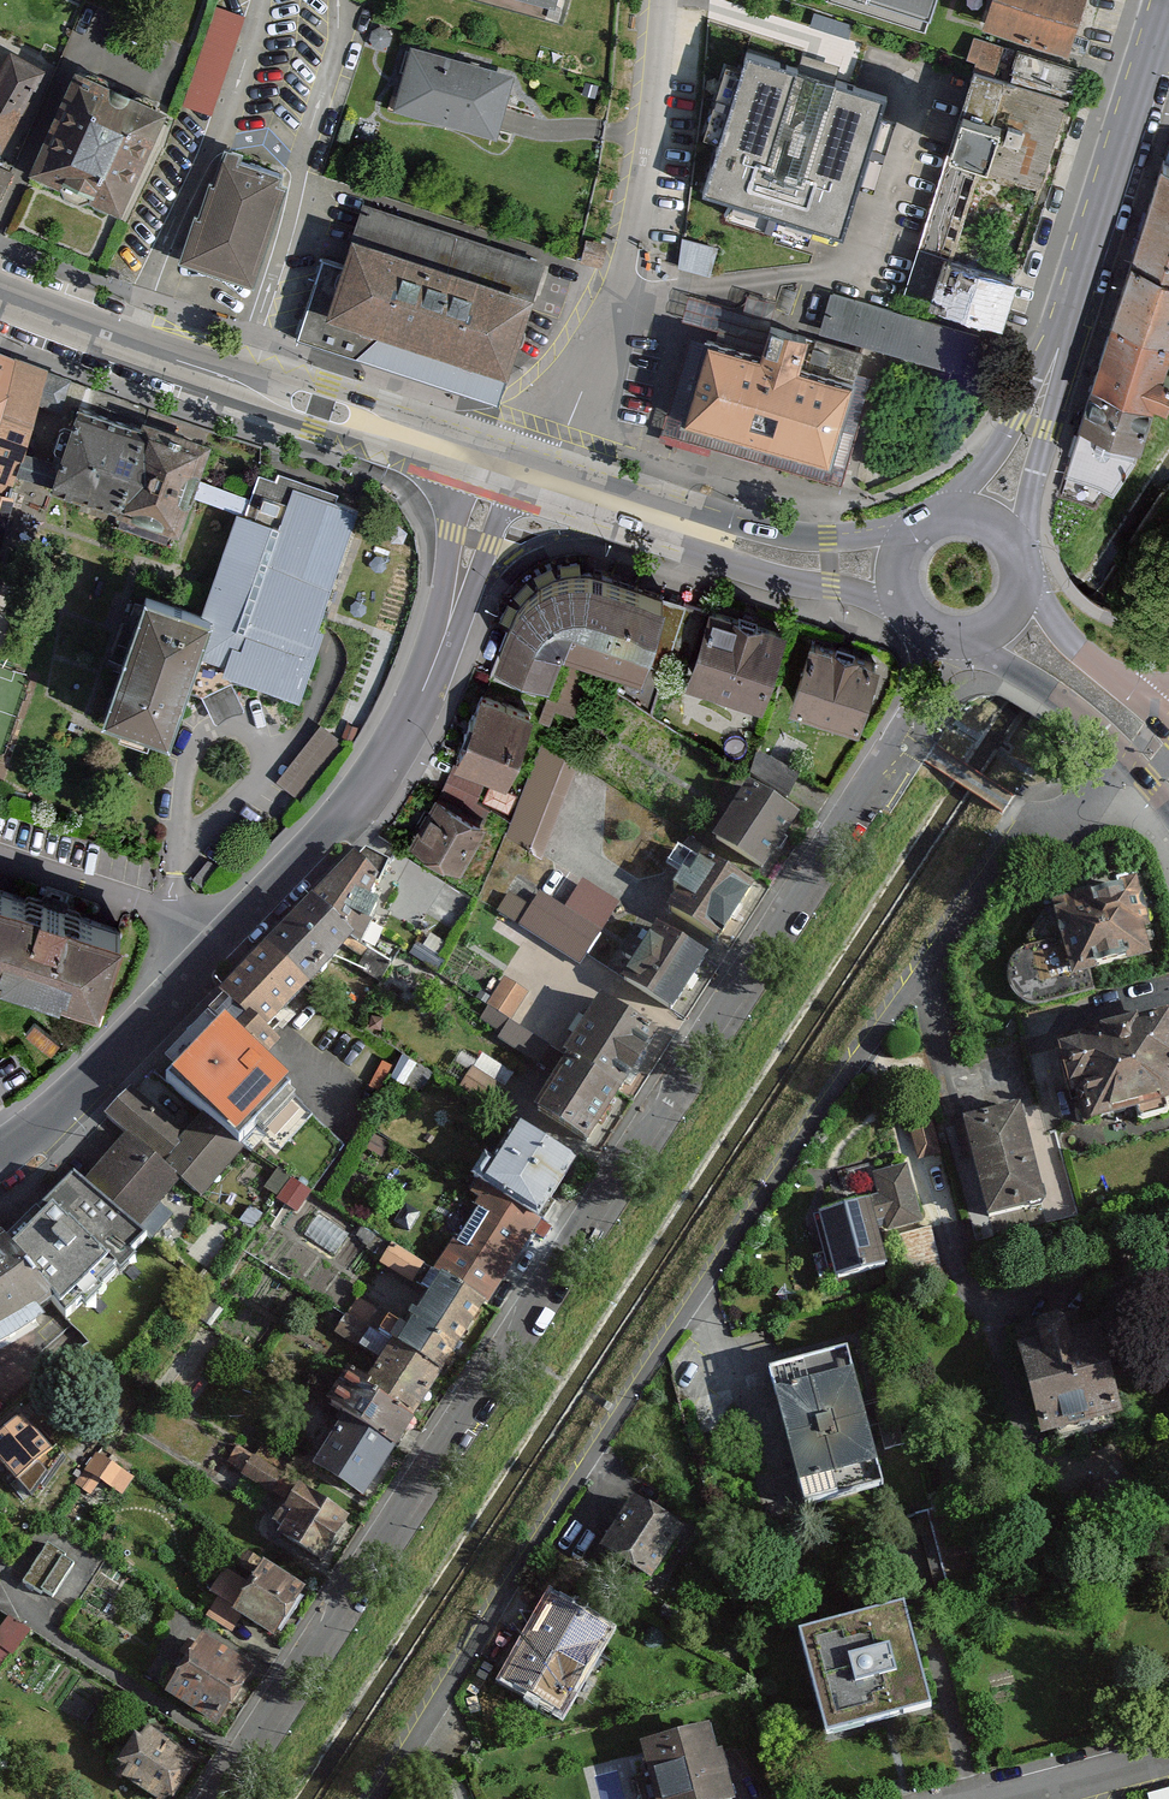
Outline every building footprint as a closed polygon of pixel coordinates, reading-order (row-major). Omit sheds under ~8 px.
[(183,98),(214,109),(249,11),(219,0),(183,98)] [(561,15),(565,0),(506,0),(561,15)] [(827,0),(924,32),(934,0),(827,0)] [(982,26),(1064,52),(1081,0),(990,0),(982,26)] [(999,62),(1006,40),(977,31),(970,53),(999,62)] [(975,63),(927,235),(952,242),(976,158),(1048,177),(1080,62),(1022,46),(1015,74),(975,63)] [(510,75),(409,47),(398,87),(393,107),(494,135),(496,127),(510,75)] [(43,70),(10,51),(0,71),(0,146),(43,70)] [(834,82),(746,55),(702,193),(840,236),(883,97),(850,87),(842,85),(834,82)] [(163,111),(74,69),(28,167),(117,209),(163,111)] [(280,172),(225,154),(215,184),(210,182),(198,218),(192,216),(178,260),(253,285),(287,184),(277,180),(280,172)] [(1161,155),(1128,261),(1168,274),(1168,157),(1165,156),(1161,155)] [(0,166),(0,192),(10,171),(0,166)] [(540,262),(364,206),(343,267),(323,260),(296,338),(353,355),(377,331),(504,372),(540,262)] [(1008,321),(1023,275),(949,251),(934,298),(1008,321)] [(1128,261),(1119,289),(1087,388),(1146,406),(1151,390),(1166,395),(1168,386),(1168,365),(1160,363),(1168,335),(1168,274),(1128,261)] [(898,312),(829,294),(818,331),(985,379),(997,343),(898,312)] [(760,351),(706,335),(680,421),(829,465),(862,353),(768,325),(760,351)] [(0,351),(0,483),(13,487),(17,472),(24,451),(37,403),(46,370),(0,351)] [(70,379),(46,370),(37,403),(60,408),(70,379)] [(1134,444),(1146,406),(1087,388),(1072,437),(1127,453),(1134,444)] [(142,428),(78,407),(73,423),(62,419),(61,424),(54,444),(52,450),(56,451),(53,461),(24,451),(17,472),(51,484),(49,488),(55,490),(82,499),(80,507),(113,518),(112,523),(173,544),(190,496),(196,479),(208,443),(144,421),(142,428)] [(1127,453),(1072,437),(1064,461),(1068,462),(1112,475),(1127,453)] [(1112,475),(1068,462),(1060,491),(1093,501),(1112,475)] [(190,496),(239,513),(216,581),(214,586),(204,616),(180,685),(202,692),(214,723),(244,710),(232,680),(234,675),(298,697),(320,635),(321,629),(316,627),(335,572),(357,508),(333,500),(336,491),(279,472),(276,481),(258,474),(250,497),(196,479),(190,496)] [(13,487),(0,483),(0,537),(13,487)] [(646,660),(666,666),(674,639),(686,604),(661,597),(663,589),(597,568),(579,566),(561,568),(544,574),(531,582),(520,592),(510,604),(489,673),(536,691),(542,672),(549,674),(560,643),(644,669),(646,660)] [(204,616),(144,595),(103,713),(120,719),(125,721),(163,734),(180,685),(204,616)] [(785,627),(711,603),(687,677),(761,701),(785,627)] [(706,610),(686,604),(674,639),(695,646),(706,610)] [(877,662),(810,640),(790,701),(830,714),(857,723),(877,662)] [(589,666),(571,660),(557,700),(555,707),(573,713),(587,671),(589,666)] [(529,710),(480,692),(456,760),(505,777),(529,710)] [(555,707),(557,700),(547,696),(540,718),(550,721),(555,707)] [(315,723),(272,779),(296,797),(338,741),(322,728),(315,723)] [(358,729),(347,725),(342,738),(354,742),(358,729)] [(576,763),(541,741),(505,830),(539,852),(576,763)] [(797,777),(799,773),(758,753),(749,778),(788,796),(793,786),(797,777)] [(452,762),(440,790),(473,804),(485,776),(452,762)] [(796,816),(748,785),(713,838),(761,869),(778,843),(796,816)] [(483,821),(434,795),(409,840),(458,867),(483,821)] [(313,897),(310,900),(354,941),(361,946),(379,906),(367,900),(385,860),(365,849),(356,859),(351,855),(313,897)] [(752,888),(703,855),(667,909),(717,942),(752,888)] [(1074,897),(1051,903),(1026,939),(1028,949),(1018,954),(1011,962),(1008,972),(1008,983),(1013,993),(1022,1001),(1026,1002),(1032,1004),(1043,1004),(1093,990),(1088,973),(1149,957),(1141,931),(1148,929),(1135,880),(1087,893),(1080,895),(1074,897)] [(620,905),(583,881),(564,910),(601,934),(620,905)] [(0,889),(0,890),(0,964),(98,996),(120,929),(64,910),(66,906),(38,897),(36,901),(0,889)] [(564,910),(538,893),(529,907),(517,924),(581,965),(587,955),(601,934),(564,910)] [(529,907),(509,894),(498,912),(517,924),(529,907)] [(310,900),(263,949),(309,992),(354,941),(310,900)] [(706,957),(656,926),(624,978),(623,980),(673,1011),(705,959),(706,957)] [(309,992),(263,949),(226,987),(219,995),(224,1000),(210,1015),(266,1067),(283,1050),(268,1036),(309,992)] [(503,980),(485,1007),(509,1023),(527,994),(503,980)] [(656,1035),(599,999),(562,1058),(569,1062),(619,1094),(656,1035)] [(552,1074),(562,1058),(509,1023),(485,1007),(479,1017),(503,1032),(500,1038),(552,1074)] [(204,1115),(236,1145),(245,1135),(254,1143),(250,1149),(305,1187),(342,1145),(281,1091),(285,1085),(266,1067),(210,1015),(166,1065),(175,1075),(168,1082),(204,1115)] [(1056,1045),(1068,1089),(1073,1088),(1083,1127),(1168,1104),(1168,1027),(1166,1015),(1056,1045)] [(432,1071),(402,1052),(390,1074),(421,1094),(432,1071)] [(619,1094),(569,1062),(533,1116),(586,1152),(623,1097),(619,1094)] [(505,1090),(472,1070),(460,1089),(492,1110),(505,1090)] [(106,1115),(127,1133),(180,1180),(200,1198),(242,1150),(236,1145),(204,1115),(184,1136),(128,1088),(106,1115)] [(1018,1109),(965,1123),(989,1216),(1042,1202),(1018,1109)] [(907,1124),(917,1162),(930,1159),(941,1156),(931,1118),(907,1124)] [(578,1164),(517,1126),(491,1167),(484,1163),(475,1178),(472,1183),(476,1186),(539,1225),(578,1164)] [(127,1133),(80,1186),(133,1233),(180,1180),(127,1133)] [(878,1199),(868,1202),(873,1220),(884,1217),(887,1230),(919,1221),(905,1167),(872,1175),(878,1199)] [(19,1327),(53,1303),(64,1317),(133,1257),(127,1252),(140,1239),(133,1233),(80,1186),(71,1177),(37,1213),(13,1231),(0,1240),(0,1338),(19,1327)] [(311,1194),(291,1180),(277,1202),(297,1215),(311,1194)] [(441,1279),(488,1309),(541,1227),(539,1225),(476,1186),(471,1194),(478,1199),(431,1273),(441,1279)] [(843,1208),(821,1214),(837,1277),(885,1264),(873,1220),(868,1202),(843,1208)] [(929,1228),(896,1237),(910,1284),(942,1275),(929,1228)] [(392,1246),(380,1265),(412,1284),(424,1265),(392,1246)] [(379,1363),(373,1372),(421,1402),(488,1309),(441,1279),(407,1331),(402,1339),(396,1335),(389,1346),(379,1363)] [(379,1312),(357,1299),(345,1318),(366,1331),(379,1312)] [(407,1331),(379,1312),(366,1331),(369,1333),(389,1346),(396,1335),(402,1339),(407,1331)] [(366,1331),(345,1318),(334,1335),(358,1351),(369,1333),(366,1331)] [(1059,1321),(1014,1332),(1041,1435),(1113,1416),(1120,1415),(1097,1327),(1063,1336),(1059,1321)] [(389,1346),(369,1333),(358,1351),(379,1363),(389,1346)] [(844,1352),(769,1372),(805,1505),(880,1484),(865,1430),(878,1427),(884,1451),(904,1446),(894,1400),(879,1404),(860,1409),(844,1352)] [(327,1403),(347,1415),(394,1445),(421,1402),(373,1372),(366,1383),(347,1371),(327,1403)] [(15,1481),(53,1446),(21,1412),(0,1432),(0,1465),(15,1481)] [(362,1495),(394,1445),(347,1415),(315,1466),(362,1495)] [(265,1445),(245,1470),(269,1488),(289,1463),(265,1445)] [(91,1453),(82,1468),(122,1492),(131,1477),(95,1455),(91,1453)] [(291,1512),(279,1531),(324,1558),(348,1519),(297,1488),(285,1508),(291,1512)] [(682,1530),(633,1498),(601,1548),(650,1579),(682,1530)] [(25,1579),(24,1581),(38,1590),(40,1587),(52,1594),(72,1563),(59,1555),(60,1553),(47,1545),(25,1579)] [(263,1564),(234,1610),(274,1635),(302,1589),(263,1564)] [(508,1674),(504,1680),(561,1712),(607,1630),(550,1598),(508,1674)] [(900,1608),(800,1635),(827,1731),(882,1716),(886,1715),(891,1713),(927,1703),(900,1608)] [(7,1618),(0,1629),(0,1670),(9,1658),(12,1659),(31,1632),(7,1618)] [(164,1700),(217,1733),(256,1674),(202,1642),(164,1700)] [(642,1742),(656,1798),(731,1798),(732,1798),(721,1751),(713,1753),(706,1726),(642,1742)] [(150,1798),(163,1798),(192,1755),(147,1727),(115,1777),(150,1798)] [(1147,1797),(1147,1798),(1168,1798),(1168,1791),(1147,1797)]
